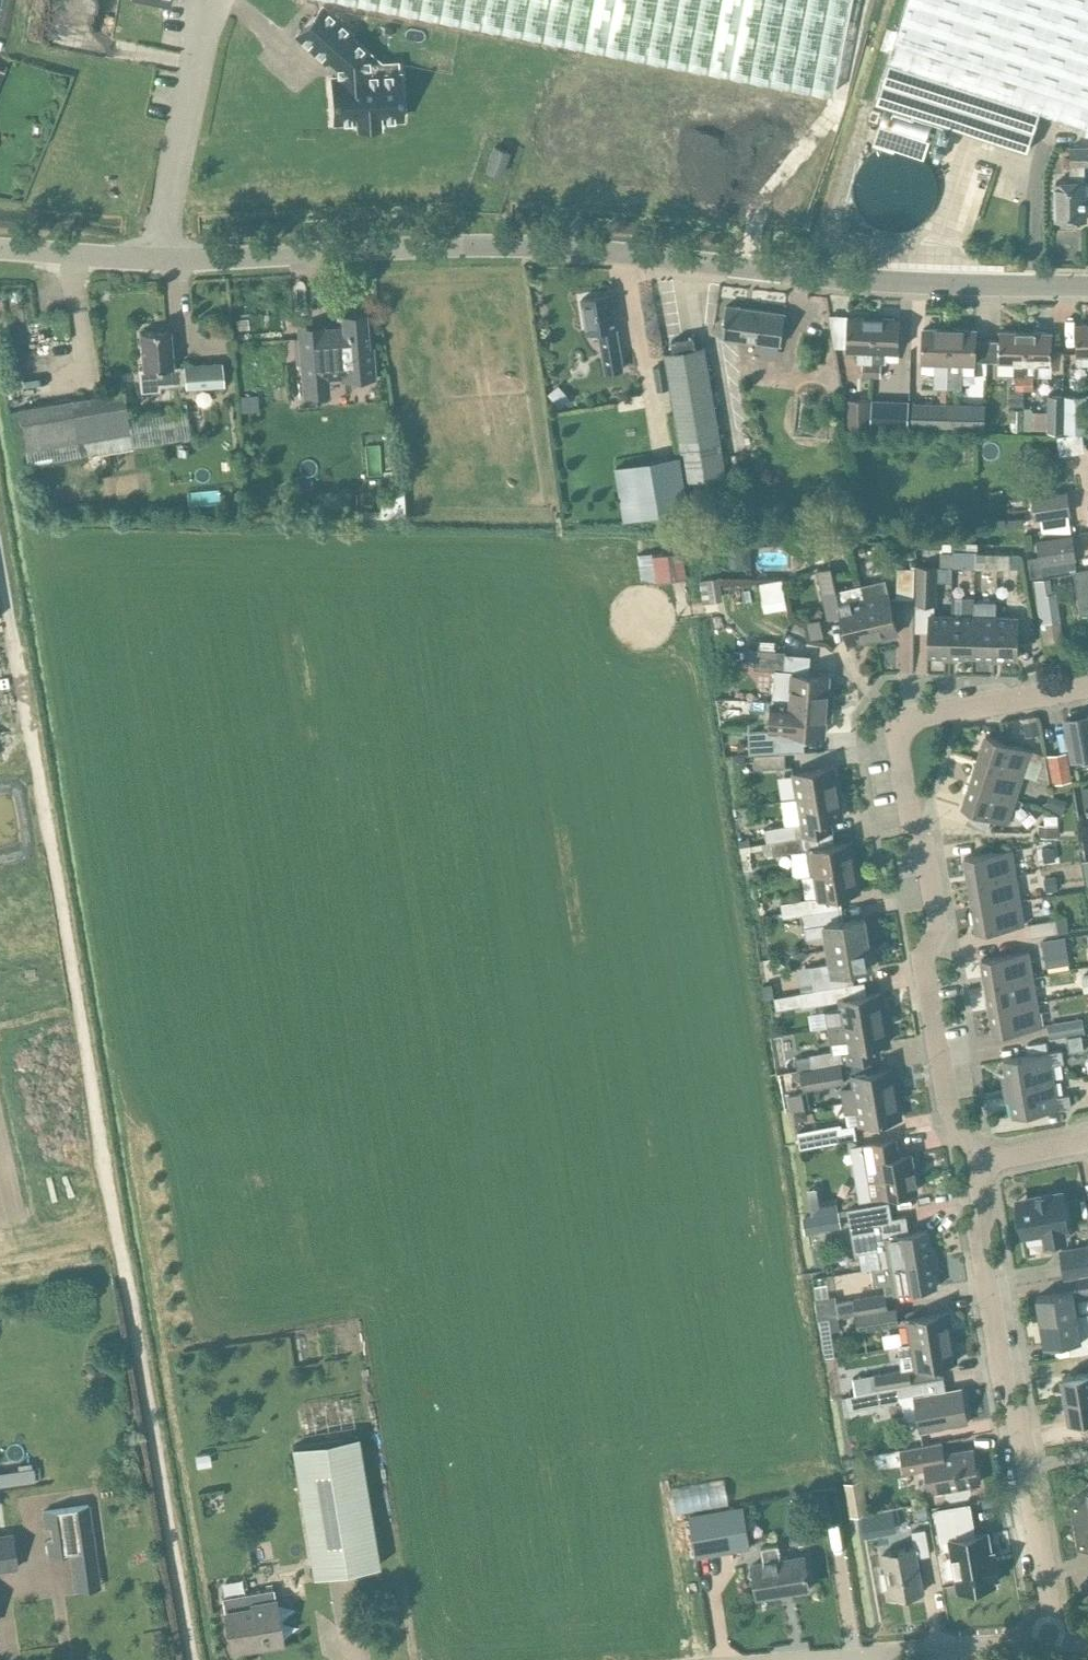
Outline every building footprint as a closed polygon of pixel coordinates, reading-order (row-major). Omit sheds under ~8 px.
[(832,94),(851,0),(343,0),(832,94)] [(1028,151),(1041,111),(1086,126),(1084,132),(1087,133),(1087,0),(909,0),(876,101),(1028,151)] [(352,33),(323,6),(296,35),(325,62),(327,59),(336,67),(337,77),(333,77),(335,122),(358,121),(358,126),(379,124),(379,120),(402,118),(399,74),(377,75),(342,43),(352,33)] [(510,151),(494,146),(485,171),(501,177),(510,151)] [(1057,221),(1086,221),(1086,181),(1085,181),(1085,164),(1087,164),(1087,146),(1070,146),(1070,181),(1057,182),(1057,221)] [(604,355),(606,372),(624,369),(621,352),(617,328),(618,328),(612,293),(583,298),(589,333),(599,331),(604,355)] [(722,336),(782,344),(786,314),(727,306),(722,336)] [(369,345),(366,314),(342,316),(343,334),(324,335),(298,337),(301,380),(372,376),(371,351),(369,352),(368,345),(369,345)] [(862,377),(871,377),(873,349),(874,318),(848,317),(846,348),(858,349),(858,363),(863,364),(862,377)] [(870,386),(884,387),(884,376),(881,375),(881,363),(885,364),(886,350),(899,351),(901,319),(874,318),(873,349),(871,377),(870,386)] [(1076,324),(1076,355),(1087,355),(1087,370),(1087,324),(1076,324)] [(186,383),(185,366),(173,367),(170,329),(141,331),(144,370),(157,369),(159,385),(186,383)] [(933,387),(949,387),(950,330),(924,330),(923,359),(935,359),(933,387)] [(949,387),(961,387),(962,374),(974,374),(975,360),(976,331),(950,330),(949,387)] [(1009,405),(1023,405),(1024,389),(1025,332),(999,331),(999,362),(1014,362),(1014,377),(1015,377),(1015,388),(1009,388),(1009,405)] [(1024,389),(1034,390),(1034,381),(1038,381),(1038,376),(1039,376),(1039,363),(1052,363),(1053,333),(1025,332),(1024,389)] [(686,479),(686,480),(727,474),(705,346),(696,347),(694,337),(672,341),(673,351),(664,352),(681,454),(677,455),(682,480),(686,479)] [(221,362),(185,365),(185,366),(186,383),(187,388),(223,385),(221,362)] [(124,392),(18,409),(28,465),(134,447),(124,392)] [(1048,394),(1047,431),(1065,431),(1066,395),(1048,394)] [(1066,395),(1065,431),(1086,432),(1087,395),(1066,395)] [(869,426),(871,399),(848,398),(848,426),(869,426)] [(908,427),(910,399),(871,399),(869,426),(908,427)] [(908,427),(948,428),(948,402),(911,401),(911,399),(910,399),(908,427)] [(948,402),(948,428),(985,429),(985,403),(948,402)] [(1068,491),(1031,495),(1034,519),(1040,518),(1042,533),(1069,529),(1067,514),(1071,514),(1068,491)] [(384,519),(406,518),(404,493),(391,494),(383,503),(384,519)] [(232,510),(243,509),(242,499),(232,500),(232,510)] [(1028,558),(1031,577),(1069,572),(1069,568),(1077,567),(1072,534),(1037,539),(1039,556),(1028,558)] [(976,568),(976,552),(976,544),(954,544),(954,552),(954,567),(976,568)] [(642,553),(645,580),(690,576),(688,550),(642,553)] [(940,567),(954,567),(954,552),(951,552),(940,551),(940,567)] [(976,568),(998,568),(998,553),(976,552),(976,568)] [(998,553),(998,568),(1010,569),(1011,553),(998,553)] [(838,598),(849,646),(874,640),(861,585),(836,591),(831,566),(818,569),(824,601),(838,598)] [(915,604),(937,605),(938,566),(917,566),(915,604)] [(914,598),(915,568),(897,568),(896,598),(914,598)] [(1081,611),(1087,609),(1087,568),(1074,570),(1081,611)] [(700,580),(703,602),(723,599),(720,577),(700,580)] [(765,610),(790,607),(787,577),(762,580),(765,610)] [(1033,580),(1036,596),(1043,630),(1063,626),(1057,592),(1052,593),(1049,577),(1033,580)] [(861,585),(874,640),(898,635),(885,580),(861,585)] [(975,616),(974,658),(996,658),(997,617),(997,601),(975,601),(975,616)] [(951,657),(952,616),(929,615),(928,657),(951,657)] [(952,616),(951,657),(974,658),(975,616),(952,616)] [(997,617),(996,658),(1019,659),(1020,617),(997,617)] [(805,622),(809,639),(828,635),(825,618),(805,622)] [(773,700),(776,701),(827,705),(829,677),(793,674),(793,671),(785,671),(786,651),(755,648),(754,668),(776,670),(773,700)] [(827,705),(776,701),(774,731),(749,732),(750,752),(803,750),(802,733),(824,735),(827,705)] [(1063,718),(1072,763),(1087,760),(1087,714),(1063,718)] [(986,736),(978,760),(1024,775),(1032,751),(986,736)] [(785,753),(755,754),(755,768),(786,766),(785,753)] [(1066,753),(1048,757),(1054,787),(1071,784),(1066,753)] [(978,760),(970,784),(1016,799),(1024,775),(978,760)] [(797,799),(840,791),(835,766),(793,773),(797,799)] [(1008,824),(1016,799),(970,784),(962,809),(1008,824)] [(765,828),(767,843),(801,837),(828,832),(826,819),(844,816),(840,791),(797,799),(801,822),(765,828)] [(740,847),(744,871),(753,870),(750,851),(763,849),(768,856),(803,850),(801,837),(767,843),(758,844),(740,847)] [(857,866),(852,842),(810,849),(814,875),(857,866)] [(964,858),(968,883),(1016,875),(1012,850),(964,858)] [(840,896),(861,892),(857,866),(814,875),(819,899),(782,905),(784,917),(804,914),(842,908),(840,896)] [(968,883),(973,908),(1021,900),(1016,875),(968,883)] [(973,908),(977,933),(1025,925),(1021,900),(973,908)] [(829,948),(869,941),(865,917),(844,921),(842,908),(804,914),(807,940),(827,936),(829,948)] [(1030,937),(1072,929),(1070,916),(1028,924),(1030,937)] [(1050,967),(1076,960),(1068,933),(1043,941),(1050,967)] [(873,967),(869,941),(829,948),(831,962),(811,965),(815,990),(830,987),(839,986),(837,973),(873,967)] [(981,959),(986,985),(1033,977),(1029,951),(981,959)] [(986,985),(990,1009),(1038,1002),(1033,977),(986,985)] [(832,1002),(830,987),(815,990),(799,993),(801,1007),(832,1002)] [(827,1027),(885,1017),(881,993),(839,1000),(841,1010),(824,1013),(827,1027)] [(1042,1027),(1038,1002),(990,1009),(994,1035),(1042,1027)] [(890,1042),(885,1017),(827,1027),(831,1050),(810,1054),(810,1055),(795,1058),(798,1071),(800,1070),(870,1058),(868,1045),(890,1042)] [(1082,1018),(1047,1024),(1049,1039),(1085,1033),(1082,1018)] [(1081,1034),(1066,1037),(1069,1051),(1084,1049),(1081,1034)] [(1052,1066),(1066,1064),(1063,1051),(1050,1053),(1049,1052),(1004,1059),(1009,1088),(1054,1081),(1052,1066)] [(842,1089),(844,1103),(898,1093),(894,1068),(872,1071),(870,1058),(800,1070),(804,1090),(845,1082),(845,1078),(852,1077),(853,1087),(842,1089)] [(1009,1088),(1014,1117),(1059,1110),(1072,1107),(1070,1095),(1057,1097),(1054,1081),(1009,1088)] [(790,1110),(810,1106),(807,1090),(786,1094),(790,1110)] [(858,1111),(860,1125),(902,1118),(898,1093),(844,1103),(846,1113),(858,1111)] [(815,1129),(818,1144),(856,1138),(854,1125),(840,1128),(840,1125),(815,1129)] [(884,1196),(918,1191),(911,1154),(901,1155),(897,1137),(862,1143),(872,1198),(884,1196)] [(1044,1233),(1046,1244),(1067,1240),(1065,1230),(1069,1229),(1062,1192),(1018,1200),(1024,1236),(1044,1233)] [(822,1193),(815,1193),(816,1228),(842,1227),(841,1201),(823,1202),(822,1193)] [(890,1266),(933,1258),(928,1230),(909,1234),(907,1216),(892,1219),(890,1202),(856,1208),(857,1209),(860,1209),(862,1219),(858,1220),(862,1240),(866,1239),(868,1253),(887,1250),(890,1266)] [(1065,1279),(1078,1276),(1078,1277),(1087,1275),(1087,1243),(1059,1249),(1065,1279)] [(894,1295),(938,1287),(933,1258),(890,1266),(890,1268),(873,1270),(876,1288),(893,1284),(894,1295)] [(1078,1277),(1081,1293),(1087,1292),(1087,1275),(1078,1277)] [(1037,1297),(1041,1322),(1078,1315),(1074,1291),(1037,1297)] [(836,1301),(838,1315),(855,1312),(888,1307),(886,1292),(853,1297),(854,1298),(836,1301)] [(888,1308),(888,1307),(855,1312),(858,1330),(896,1324),(898,1322),(897,1307),(888,1308)] [(907,1318),(911,1343),(953,1336),(949,1312),(907,1318)] [(1041,1322),(1045,1345),(1070,1341),(1072,1355),(1087,1352),(1087,1314),(1078,1315),(1041,1322)] [(841,1328),(839,1316),(838,1316),(820,1319),(822,1337),(832,1336),(831,1330),(841,1328)] [(913,1356),(915,1368),(957,1362),(953,1336),(911,1343),(898,1345),(899,1357),(913,1356)] [(912,1383),(910,1370),(875,1376),(878,1389),(912,1383)] [(1063,1377),(1066,1399),(1087,1396),(1087,1373),(1063,1377)] [(875,1376),(875,1374),(861,1376),(864,1392),(866,1391),(878,1389),(875,1376)] [(926,1395),(924,1383),(923,1381),(912,1383),(878,1389),(880,1404),(880,1406),(915,1399),(921,1432),(968,1423),(961,1388),(926,1395)] [(1066,1399),(1070,1421),(1087,1418),(1087,1396),(1066,1399)] [(357,1436),(291,1446),(314,1577),(379,1566),(357,1436)] [(941,1441),(901,1448),(905,1476),(919,1474),(921,1489),(926,1492),(931,1491),(931,1492),(945,1489),(946,1496),(952,1499),(969,1496),(973,1492),(972,1484),(979,1483),(973,1448),(943,1454),(941,1441)] [(40,1479),(37,1464),(0,1470),(0,1485),(40,1479)] [(844,1480),(851,1515),(869,1512),(862,1477),(844,1480)] [(680,1483),(681,1507),(732,1504),(731,1480),(680,1483)] [(1087,1487),(1087,1490),(1071,1501),(1078,1545),(1087,1547),(1087,1487)] [(88,1504),(43,1511),(46,1526),(52,1525),(54,1539),(48,1540),(50,1556),(69,1553),(95,1550),(88,1504)] [(690,1515),(695,1543),(697,1557),(750,1548),(743,1506),(690,1515)] [(883,1553),(891,1598),(924,1592),(917,1556),(929,1554),(925,1528),(912,1531),(914,1547),(883,1553)] [(951,1540),(959,1589),(996,1583),(988,1533),(951,1540)] [(18,1567),(15,1541),(0,1543),(0,1570),(18,1567)] [(753,1564),(758,1598),(810,1590),(804,1555),(781,1559),(778,1544),(761,1547),(763,1562),(753,1564)] [(274,1590),(274,1588),(265,1590),(222,1597),(231,1651),(283,1643),(276,1599),(274,1590)]
